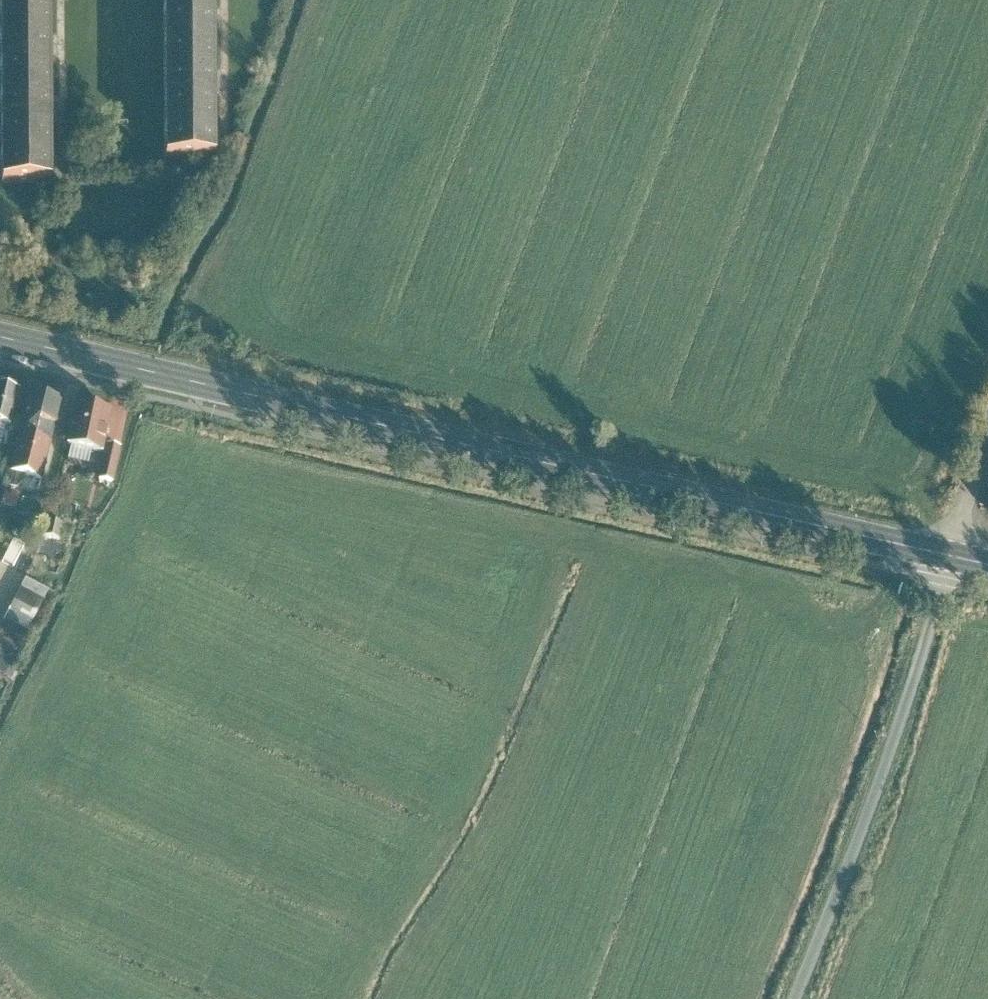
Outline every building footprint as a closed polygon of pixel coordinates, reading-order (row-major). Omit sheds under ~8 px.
[(162,49),(214,49),(214,0),(161,0),(162,49)] [(46,63),(45,1),(32,1),(0,1),(0,64),(46,63)] [(162,49),(162,113),(214,113),(214,49),(162,49)] [(48,122),(46,63),(0,64),(0,123),(48,122)] [(162,158),(214,158),(214,113),(162,113),(162,158)] [(0,184),(49,183),(48,122),(0,123),(0,175),(0,184)] [(21,390),(0,386),(0,425),(13,427),(21,390)] [(64,403),(30,394),(20,433),(53,442),(64,403)] [(115,411),(79,403),(70,445),(106,453),(108,445),(115,411)] [(43,480),(53,442),(20,433),(10,472),(43,480)] [(122,448),(108,445),(106,453),(101,482),(114,484),(122,448)] [(21,494),(5,488),(1,500),(17,506),(21,494)] [(67,524),(54,522),(51,537),(65,539),(67,524)] [(27,580),(0,632),(0,653),(14,661),(49,591),(27,580)] [(0,653),(0,673),(10,678),(18,663),(14,661),(0,653)]
